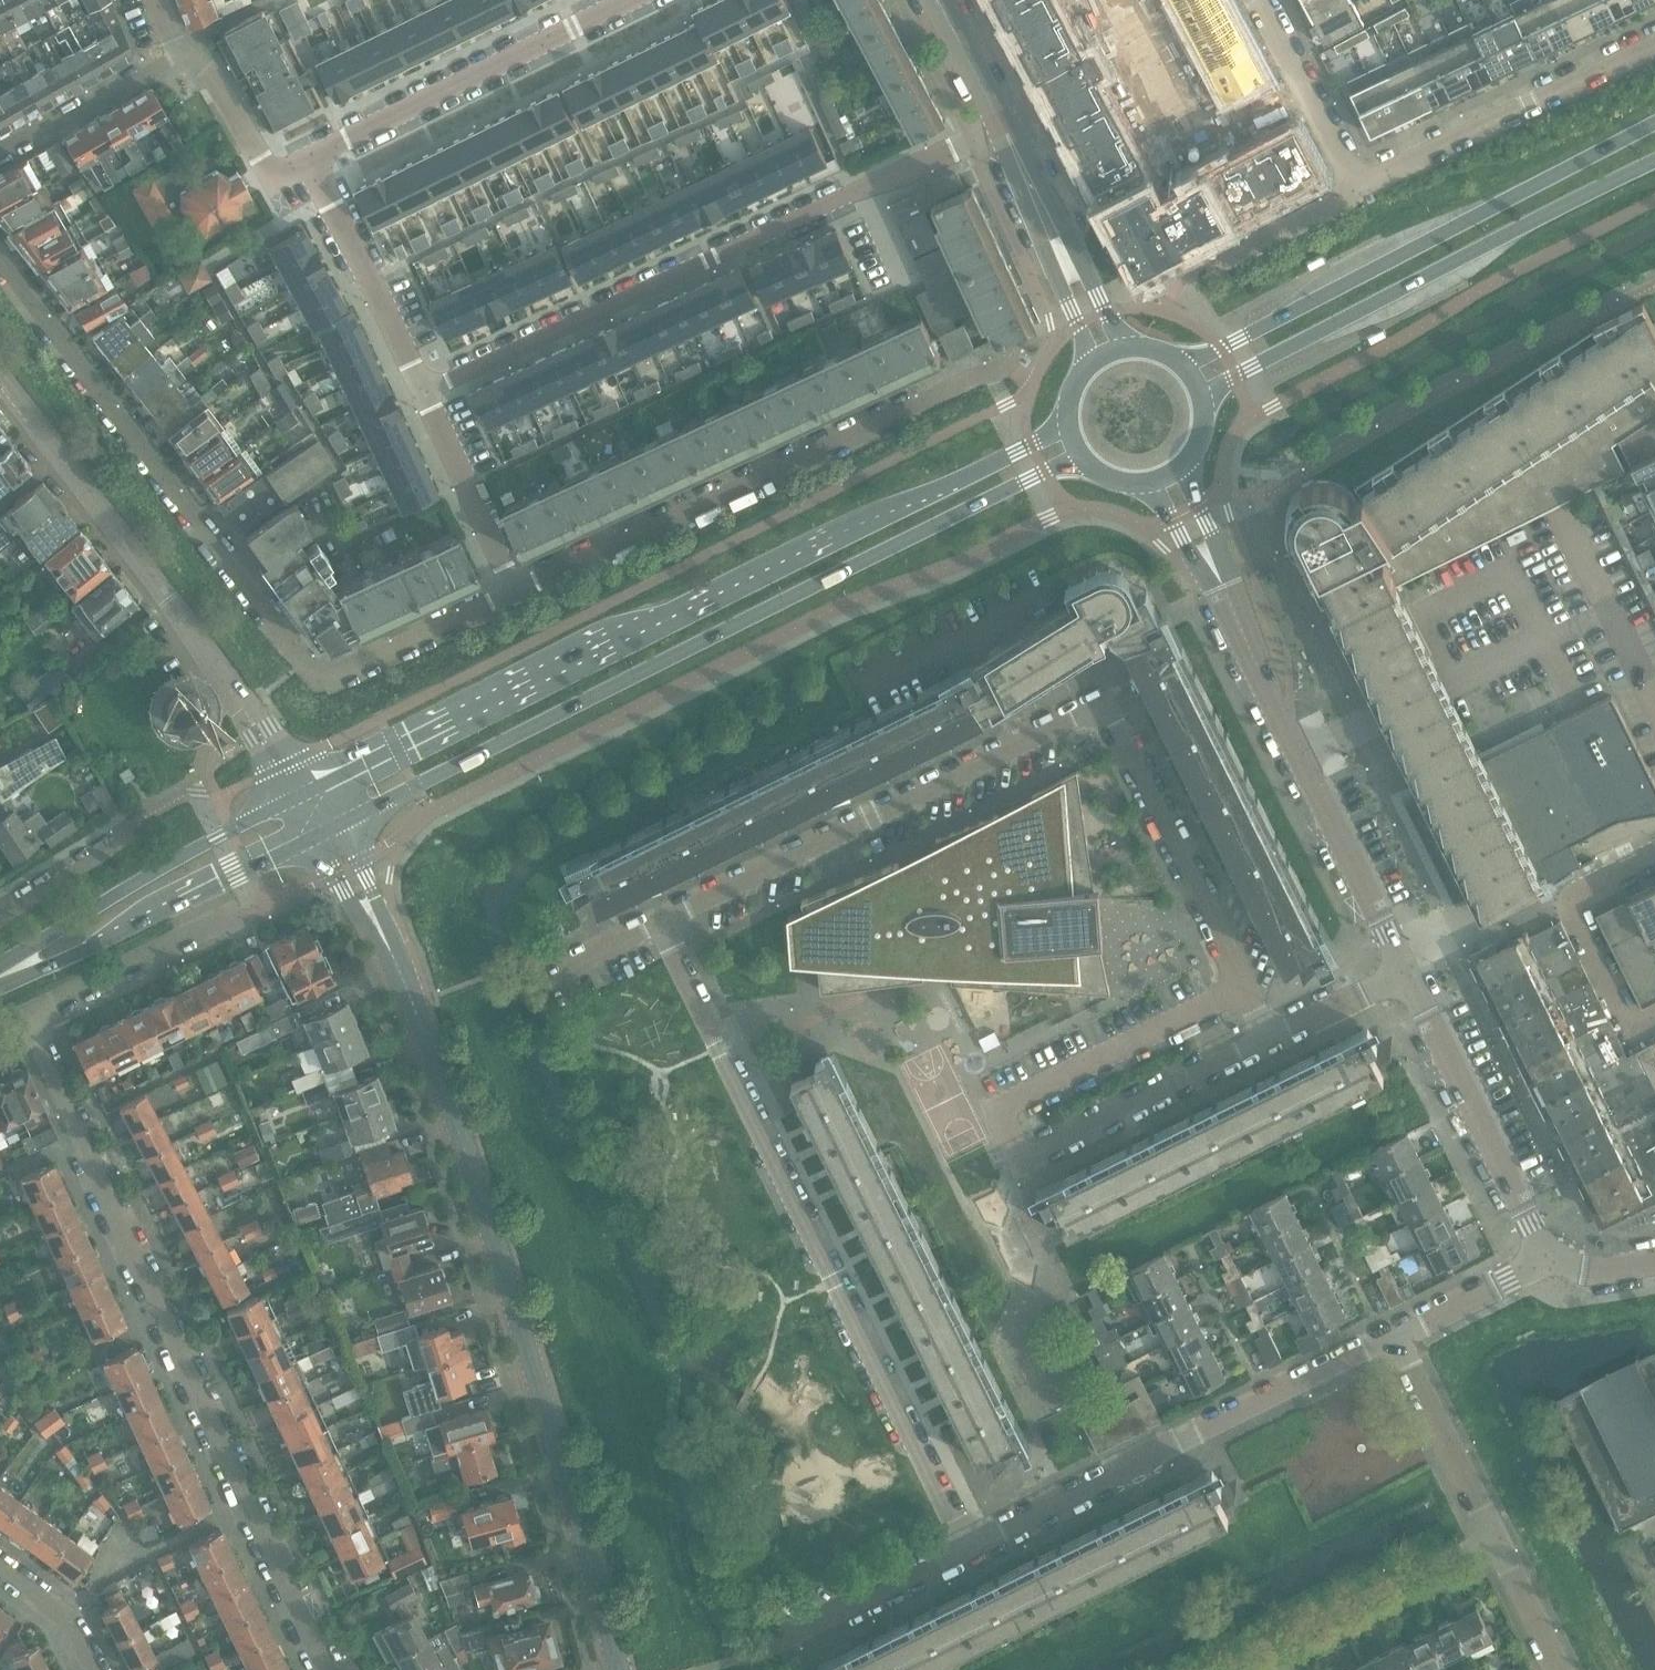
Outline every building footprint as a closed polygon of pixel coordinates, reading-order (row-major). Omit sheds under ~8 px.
[(12,56),(18,52),(24,49),(27,47),(20,34),(2,0),(0,0),(0,33),(12,56)] [(21,0),(2,0),(20,34),(34,26),(21,0)] [(34,26),(41,40),(53,33),(55,32),(39,0),(21,0),(34,26)] [(55,32),(68,25),(70,23),(58,0),(39,0),(55,32)] [(70,23),(83,16),(85,15),(79,3),(72,6),(69,0),(58,0),(70,23)] [(112,0),(83,0),(90,12),(97,9),(112,1),(112,0)] [(241,7),(254,2),(253,0),(230,0),(218,5),(216,0),(198,0),(183,6),(193,28),(241,7)] [(348,0),(353,12),(360,8),(356,0),(348,0)] [(360,8),(368,4),(366,0),(356,0),(360,8)] [(445,1),(462,37),(480,28),(467,0),(446,0),(445,1)] [(480,28),(498,20),(488,0),(467,0),(480,28)] [(498,20),(516,11),(511,0),(488,0),(498,20)] [(516,11),(534,2),(533,0),(511,0),(516,11)] [(715,3),(733,39),(752,30),(738,0),(720,0),(715,3)] [(752,30),(771,21),(761,0),(738,0),(752,30)] [(771,21),(789,12),(784,0),(761,0),(771,21)] [(807,0),(798,0),(794,2),(799,11),(810,5),(807,0)] [(850,15),(879,0),(842,0),(850,15)] [(879,0),(850,15),(864,40),(892,25),(879,0)] [(1139,269),(1187,243),(1185,239),(1223,219),(1225,222),(1251,209),(1257,205),(1281,193),(1288,189),(1312,176),(1315,175),(1320,172),(1295,125),(1183,184),(1167,192),(1103,71),(1105,70),(1093,47),(1091,49),(1068,7),(1065,0),(997,0),(1139,269)] [(1172,9),(1181,24),(1226,0),(1190,0),(1172,9)] [(1177,5),(1172,8),(1172,9),(1190,0),(1174,0),(1177,5)] [(1226,0),(1181,24),(1181,25),(1186,22),(1193,36),(1188,39),(1189,40),(1234,16),(1226,0)] [(1354,4),(1352,0),(1312,0),(1303,5),(1314,25),(1354,4)] [(1558,0),(1546,0),(1535,5),(1555,47),(1576,37),(1558,0)] [(1583,0),(1558,0),(1576,37),(1597,28),(1583,0)] [(1609,0),(1583,0),(1597,28),(1617,18),(1609,0)] [(1634,0),(1609,0),(1617,18),(1638,8),(1634,0)] [(1638,8),(1654,0),(1634,0),(1638,8)] [(121,26),(112,1),(97,9),(110,32),(127,62),(133,59),(121,26)] [(289,6),(280,10),(290,29),(300,24),(308,20),(304,13),(299,1),(289,6)] [(445,1),(427,9),(445,46),(462,37),(445,1)] [(1151,1),(1140,7),(1145,16),(1156,10),(1151,1)] [(715,3),(696,12),(701,22),(714,48),(733,39),(715,3)] [(1325,45),(1364,24),(1354,4),(1314,25),(1325,45)] [(814,14),(810,5),(799,11),(804,20),(814,14)] [(1555,47),(1535,5),(1515,15),(1535,57),(1555,47)] [(1394,24),(1410,16),(1406,8),(1390,16),(1394,24)] [(113,70),(127,62),(110,32),(97,9),(90,12),(85,15),(83,16),(87,23),(89,27),(96,22),(104,36),(96,40),(113,70)] [(427,9),(409,18),(426,55),(445,46),(427,9)] [(307,69),(291,38),(281,43),(265,11),(241,24),(243,29),(219,42),(239,80),(253,72),(255,77),(253,78),(278,127),(325,102),(323,98),(328,95),(313,66),(307,69)] [(327,11),(319,15),(325,27),(333,23),(327,11)] [(1466,12),(1447,20),(1452,31),(1471,22),(1466,12)] [(819,23),(814,14),(804,20),(809,28),(819,23)] [(1535,57),(1515,15),(1494,25),(1514,67),(1535,57)] [(113,70),(96,40),(92,43),(82,26),(87,23),(83,16),(70,23),(68,25),(76,38),(98,78),(113,70)] [(1234,16),(1189,40),(1197,55),(1242,31),(1234,16)] [(1378,33),(1394,24),(1390,16),(1374,25),(1378,33)] [(409,18),(391,27),(409,63),(426,55),(409,18)] [(308,20),(300,24),(306,36),(314,32),(308,20)] [(701,22),(682,31),(701,67),(719,59),(714,48),(701,22)] [(1162,24),(1152,29),(1156,37),(1167,32),(1162,24)] [(1453,44),(1473,86),(1494,77),(1474,34),(1469,24),(1448,33),(1453,44)] [(98,78),(76,38),(68,25),(55,32),(53,33),(58,42),(66,37),(75,52),(66,57),(83,87),(98,78)] [(905,48),(892,25),(864,40),(876,64),(905,48)] [(1514,67),(1494,25),(1474,34),(1494,77),(1514,67)] [(391,27),(373,36),(391,72),(409,63),(391,27)] [(1354,45),(1370,37),(1366,29),(1350,37),(1354,45)] [(682,31),(662,40),(680,77),(701,67),(682,31)] [(1242,31),(1197,55),(1197,56),(1202,53),(1210,68),(1250,46),(1242,31)] [(1167,32),(1156,37),(1161,46),(1171,40),(1167,32)] [(3,61),(10,57),(12,56),(0,33),(0,63),(3,61)] [(83,87),(66,57),(61,60),(53,45),(58,42),(53,33),(41,40),(38,41),(47,56),(69,95),(83,87)] [(1427,43),(1453,96),(1473,86),(1453,44),(1448,33),(1427,43)] [(373,36),(356,44),(373,81),(391,72),(373,36)] [(831,45),(826,36),(816,42),(821,51),(831,45)] [(789,37),(781,41),(787,53),(795,50),(789,37)] [(1338,54),(1354,45),(1350,37),(1334,46),(1338,54)] [(662,40),(643,50),(661,86),(680,77),(662,40)] [(69,95),(47,56),(38,41),(27,47),(24,49),(28,56),(35,53),(39,60),(33,64),(38,73),(55,103),(69,95)] [(781,41),(774,45),(780,57),(787,53),(781,41)] [(1412,64),(1432,106),(1453,96),(1427,43),(1407,53),(1412,64)] [(356,44),(338,53),(355,90),(373,81),(356,44)] [(836,54),(831,45),(821,51),(826,60),(836,54)] [(1250,46),(1210,68),(1218,83),(1258,61),(1250,46)] [(918,74),(905,48),(876,64),(890,88),(918,74)] [(55,103),(38,73),(32,77),(21,59),(28,56),(24,49),(18,52),(12,56),(10,57),(40,111),(55,103)] [(643,50),(624,59),(642,96),(661,86),(643,50)] [(338,53),(319,63),(337,99),(355,90),(338,53)] [(1178,54),(1168,60),(1172,68),(1183,62),(1178,54)] [(26,119),(40,111),(10,57),(3,61),(0,63),(0,73),(1,75),(9,90),(26,119)] [(751,57),(744,61),(750,73),(757,69),(751,57)] [(624,59),(605,68),(623,105),(642,96),(624,59)] [(744,61),(736,64),(742,77),(750,73),(744,61)] [(1258,61),(1218,83),(1226,99),(1267,78),(1266,77),(1258,61)] [(1183,62),(1172,68),(1177,76),(1187,71),(1183,62)] [(1432,106),(1412,64),(1391,74),(1411,116),(1432,106)] [(775,71),(763,77),(767,85),(779,78),(775,71)] [(824,81),(820,72),(809,76),(814,86),(824,81)] [(931,98),(918,74),(890,88),(902,113),(931,98)] [(1411,116),(1391,74),(1371,83),(1391,125),(1411,116)] [(763,77),(752,83),(756,91),(767,85),(763,77)] [(829,90),(824,81),(814,86),(818,96),(829,90)] [(1391,125),(1371,83),(1350,93),(1370,135),(1391,125)] [(1195,85),(1184,90),(1188,99),(1199,93),(1195,85)] [(151,88),(133,98),(150,129),(158,124),(168,141),(169,140),(173,147),(176,151),(184,146),(151,89),(151,88)] [(9,90),(1,94),(0,92),(0,108),(11,127),(26,119),(9,90)] [(1199,93),(1188,99),(1193,107),(1204,101),(1199,93)] [(723,95),(716,98),(721,109),(728,106),(723,95)] [(836,106),(832,97),(820,102),(825,111),(836,106)] [(133,98),(115,109),(148,164),(149,167),(167,157),(164,152),(162,148),(160,146),(151,150),(142,134),(150,129),(133,98)] [(543,98),(527,106),(546,143),(562,136),(543,98)] [(945,123),(931,98),(902,113),(916,139),(945,123)] [(703,103),(695,107),(701,119),(709,115),(703,103)] [(527,106),(512,113),(531,151),(546,143),(527,106)] [(840,115),(836,106),(825,111),(829,120),(840,115)] [(695,107),(687,110),(693,123),(701,119),(695,107)] [(0,108),(0,134),(11,127),(0,108)] [(115,109),(98,119),(116,149),(123,144),(132,159),(126,162),(127,163),(125,164),(130,173),(130,174),(148,164),(115,109)] [(741,110),(729,116),(732,124),(744,119),(741,110)] [(512,113),(497,121),(515,158),(531,151),(512,113)] [(844,124),(840,115),(829,120),(833,129),(844,124)] [(729,116),(717,121),(720,129),(732,124),(729,116)] [(98,119),(81,128),(113,183),(130,173),(125,164),(116,169),(107,154),(116,149),(98,119)] [(664,120),(656,124),(662,136),(670,132),(664,120)] [(497,121),(481,129),(500,166),(515,158),(497,121)] [(656,124),(648,128),(654,140),(662,136),(656,124)] [(848,133),(844,124),(833,129),(837,138),(848,133)] [(810,127),(789,137),(806,173),(827,163),(810,127)] [(81,128),(61,140),(62,142),(79,170),(80,169),(89,164),(89,165),(96,176),(87,181),(96,192),(103,188),(112,183),(113,183),(81,128)] [(481,129),(465,136),(484,174),(500,166),(481,129)] [(700,129),(688,134),(691,142),(703,137),(700,129)] [(688,134),(676,139),(679,148),(691,142),(688,134)] [(864,146),(859,135),(849,140),(854,150),(864,146)] [(465,136),(450,144),(469,181),(484,174),(465,136)] [(625,137),(617,141),(623,153),(631,150),(625,137)] [(789,137),(768,147),(785,183),(806,173),(789,137)] [(854,150),(849,140),(840,144),(845,155),(854,150)] [(617,141),(609,145),(615,157),(623,153),(617,141)] [(74,166),(61,143),(46,152),(55,166),(60,174),(74,166)] [(450,144),(435,151),(453,189),(469,181),(450,144)] [(658,147),(646,152),(650,160),(662,155),(658,147)] [(768,147),(748,157),(765,192),(785,183),(768,147)] [(435,151),(419,159),(438,196),(453,189),(435,151)] [(646,152),(634,158),(638,166),(650,160),(646,152)] [(582,157),(574,160),(580,173),(588,169),(582,157)] [(748,157),(728,167),(745,202),(765,192),(748,157)] [(419,159),(404,167),(422,204),(438,196),(419,159)] [(41,184),(28,160),(26,161),(0,175),(0,207),(41,184)] [(574,160),(566,164),(572,176),(580,173),(574,160)] [(617,165),(605,171),(609,179),(621,174),(617,165)] [(404,167),(388,175),(406,212),(422,204),(404,167)] [(728,167),(708,177),(724,212),(745,202),(728,167)] [(239,213),(239,199),(249,193),(237,173),(228,179),(216,170),(181,190),(172,175),(155,185),(152,180),(133,191),(153,227),(170,217),(176,229),(179,229),(189,224),(203,234),(239,213)] [(550,171),(543,175),(549,187),(556,184),(550,171)] [(605,171),(593,176),(597,184),(609,179),(605,171)] [(1036,323),(991,226),(973,187),(966,190),(958,174),(891,206),(914,256),(947,241),(949,245),(916,261),(930,290),(919,296),(935,329),(979,309),(987,326),(991,324),(999,341),(1036,323)] [(388,175),(373,182),(391,219),(406,212),(388,175)] [(543,175),(535,179),(541,191),(549,187),(543,175)] [(708,177),(687,186),(704,221),(724,212),(708,177)] [(87,187),(81,178),(69,185),(75,194),(87,187)] [(373,182),(356,190),(375,227),(391,219),(373,182)] [(0,207),(0,219),(8,229),(53,204),(54,204),(42,184),(41,184),(0,207)] [(576,184),(564,189),(567,197),(579,192),(576,184)] [(687,186),(667,196),(684,231),(704,221),(687,186)] [(520,187),(512,190),(518,203),(526,199),(520,187)] [(564,189),(552,195),(555,203),(567,197),(564,189)] [(512,190),(504,194),(510,206),(518,203),(512,190)] [(667,196),(647,206),(663,241),(684,231),(667,196)] [(93,197),(78,205),(83,215),(84,216),(95,210),(98,208),(93,197)] [(53,204),(8,229),(24,249),(71,222),(59,201),(54,204),(53,204)] [(489,202),(481,206),(487,218),(495,214),(489,202)] [(116,225),(101,206),(98,208),(95,210),(106,230),(116,225)] [(481,206),(473,209),(479,222),(487,218),(481,206)] [(647,206),(626,216),(643,251),(663,241),(647,206)] [(528,207),(516,212),(520,220),(532,215),(528,207)] [(516,212),(504,218),(508,226),(520,220),(516,212)] [(626,216),(606,225),(623,260),(643,251),(626,216)] [(458,217),(450,221),(456,233),(464,229),(458,217)] [(71,222),(24,249),(39,268),(87,241),(75,220),(71,222)] [(450,221),(442,224),(448,237),(456,233),(450,221)] [(606,225),(585,235),(602,270),(623,260),(606,225)] [(487,227),(475,232),(479,240),(491,235),(487,227)] [(303,229),(268,248),(280,268),(314,250),(303,229)] [(837,229),(815,239),(831,274),(852,265),(837,229)] [(426,232),(418,236),(424,248),(432,244),(426,232)] [(475,232),(463,238),(467,246),(479,240),(475,232)] [(585,235),(564,245),(581,280),(602,270),(585,235)] [(418,236),(411,239),(417,252),(424,248),(418,236)] [(129,246),(125,239),(114,244),(118,252),(129,246)] [(815,239),(795,248),(810,283),(831,274),(815,239)] [(87,241),(39,268),(40,269),(56,289),(100,262),(88,241),(87,241)] [(403,244),(396,248),(402,259),(409,255),(408,253),(403,244)] [(557,244),(535,254),(551,290),(573,280),(557,244)] [(133,253),(129,246),(118,252),(122,259),(133,253)] [(447,247),(435,252),(439,260),(450,255),(447,247)] [(795,248),(774,257),(789,292),(810,283),(795,248)] [(314,250),(280,268),(290,288),(325,270),(314,250)] [(435,252),(423,258),(427,266),(439,260),(435,252)] [(535,254),(514,264),(530,299),(551,290),(535,254)] [(774,257),(752,266),(768,302),(789,292),(774,257)] [(100,262),(56,289),(70,306),(112,283),(100,262)] [(155,276),(147,262),(130,272),(138,286),(155,276)] [(209,279),(199,262),(178,274),(188,291),(209,279)] [(514,264),(494,273),(510,309),(530,299),(514,264)] [(741,267),(720,276),(736,312),(757,302),(741,267)] [(325,270),(290,288),(301,308),(336,289),(325,270)] [(494,273),(473,282),(489,318),(510,309),(494,273)] [(179,286),(172,277),(171,275),(159,283),(168,294),(179,286)] [(720,276),(699,286),(716,321),(736,312),(720,276)] [(236,282),(224,288),(228,296),(240,289),(236,282)] [(473,282),(453,292),(469,327),(489,318),(473,282)] [(222,300),(212,284),(202,290),(212,307),(222,300)] [(98,301),(77,312),(86,329),(97,323),(128,306),(116,286),(96,297),(98,301)] [(699,286),(679,296),(695,331),(716,321),(699,286)] [(240,289),(228,296),(233,304),(244,297),(240,289)] [(336,289),(301,308),(312,328),(351,310),(350,309),(347,310),(336,289)] [(453,292),(431,301),(448,337),(469,327),(453,292)] [(853,293),(841,299),(845,307),(857,302),(853,293)] [(679,296),(658,305),(674,340),(695,331),(679,296)] [(841,299),(829,304),(833,312),(845,307),(841,299)] [(232,317),(222,300),(212,307),(204,312),(207,317),(215,312),(222,323),(232,317)] [(1611,445),(1618,441),(1654,418),(1654,327),(1643,303),(1594,327),(1595,330),(1354,488),(1361,498),(1355,502),(1352,497),(1348,492),(1343,488),(1338,485),(1332,483),(1326,482),(1320,482),(1315,483),(1309,485),(1303,487),(1302,485),(1301,486),(1308,497),(1305,498),(1302,501),(1294,495),(1292,498),(1291,500),(1289,503),(1288,507),(1287,511),(1286,514),(1286,517),(1286,520),(1287,524),(1288,528),(1288,530),(1289,533),(1299,528),(1300,531),(1353,639),(1403,614),(1391,590),(1595,488),(1602,485),(1625,473),(1611,445)] [(658,305),(638,315),(654,350),(674,340),(658,305)] [(131,307),(92,337),(108,357),(145,328),(146,327),(158,318),(151,310),(140,319),(131,307)] [(351,310),(312,328),(312,329),(316,327),(325,347),(360,330),(351,310)] [(812,312),(800,317),(804,325),(816,320),(812,312)] [(638,315),(617,324),(634,359),(654,350),(638,315)] [(800,317),(788,322),(792,330),(804,325),(800,317)] [(941,360),(922,319),(892,333),(911,374),(941,360)] [(258,321),(247,328),(251,335),(263,329),(258,321)] [(617,324),(597,334),(613,369),(634,359),(617,324)] [(975,348),(964,325),(940,337),(949,357),(952,363),(977,351),(975,348)] [(145,328),(108,357),(124,378),(152,356),(153,355),(143,343),(153,335),(146,327),(145,328)] [(263,329),(251,335),(256,343),(267,336),(263,329)] [(770,329),(758,335),(762,343),(774,338),(770,329)] [(246,342),(240,330),(230,336),(237,348),(246,342)] [(360,330),(325,347),(334,367),(370,351),(360,330)] [(911,374),(892,333),(862,347),(881,388),(911,374)] [(597,334),(576,343),(593,378),(613,369),(597,334)] [(576,343),(556,353),(572,388),(593,378),(576,343)] [(740,343),(728,348),(732,356),(744,351),(740,343)] [(176,368),(139,397),(142,402),(142,403),(140,406),(146,414),(150,413),(151,413),(155,418),(184,395),(182,392),(175,383),(185,376),(183,374),(193,367),(195,365),(208,355),(202,347),(201,346),(177,366),(177,367),(176,368)] [(881,388),(862,347),(833,361),(852,402),(881,388)] [(728,348),(716,354),(720,362),(732,356),(728,348)] [(370,351),(334,367),(344,388),(379,371),(370,351)] [(556,353),(535,362),(552,398),(572,388),(556,353)] [(152,356),(124,378),(139,397),(176,368),(177,367),(177,366),(170,357),(161,365),(153,355),(152,356)] [(278,356),(267,363),(271,370),(283,364),(278,356)] [(852,402),(833,361),(803,375),(822,416),(839,408),(852,402)] [(535,362),(515,372),(531,407),(552,398),(535,362)] [(699,362),(687,367),(691,376),(703,370),(699,362)] [(283,364),(271,370),(276,378),(287,371),(283,364)] [(272,388),(260,367),(249,375),(262,398),(272,390),(273,389),(272,388)] [(687,367),(675,373),(679,381),(691,376),(687,367)] [(379,371),(344,388),(353,408),(389,392),(379,371)] [(515,372),(494,381),(511,417),(531,407),(515,372)] [(822,416),(803,375),(773,389),(792,430),(822,416)] [(494,381),(473,391),(489,427),(511,417),(494,381)] [(658,381),(646,386),(650,394),(662,389),(658,381)] [(297,406),(282,382),(272,388),(273,389),(272,390),(287,413),(297,406)] [(646,386),(634,392),(638,400),(650,394),(646,386)] [(184,395),(155,418),(167,434),(206,404),(207,404),(218,396),(211,387),(191,403),(184,395)] [(792,430),(773,389),(743,402),(762,443),(792,430)] [(314,392),(303,399),(307,406),(319,399),(314,392)] [(389,392),(353,408),(363,428),(398,412),(389,392)] [(319,399),(307,406),(312,414),(324,407),(319,399)] [(617,400),(605,406),(609,414),(621,408),(617,400)] [(762,443),(743,402),(714,416),(732,457),(762,443)] [(206,404),(167,434),(168,434),(170,437),(185,456),(220,429),(219,428),(212,419),(214,417),(215,416),(207,404),(206,404)] [(605,406),(593,411),(597,419),(609,414),(605,406)] [(398,412),(363,428),(373,449),(408,433),(398,412)] [(732,457),(714,416),(684,430),(703,471),(721,463),(732,457)] [(1618,441),(1642,489),(1654,483),(1654,418),(1618,441)] [(576,420),(564,425),(568,433),(580,428),(576,420)] [(564,425),(552,430),(556,438),(568,433),(564,425)] [(184,457),(182,459),(190,469),(193,467),(200,476),(235,451),(220,429),(185,456),(184,457)] [(11,444),(0,430),(0,452),(11,444)] [(339,430),(328,437),(332,445),(343,438),(339,430)] [(703,471),(684,430),(653,444),(673,485),(703,471)] [(261,468),(219,497),(220,498),(225,505),(233,509),(233,511),(233,513),(233,514),(233,516),(234,517),(235,519),(236,520),(237,521),(238,522),(239,523),(240,524),(242,525),(243,525),(245,526),(246,526),(248,526),(250,526),(335,467),(314,433),(314,432),(261,468)] [(408,433),(373,449),(382,469),(418,453),(408,433)] [(343,438),(332,445),(337,452),(348,445),(343,438)] [(535,439),(523,444),(527,452),(539,447),(535,439)] [(30,467),(11,443),(11,444),(0,452),(0,490),(30,467)] [(523,444),(512,449),(515,457),(527,452),(523,444)] [(673,485),(653,444),(624,458),(643,499),(673,485)] [(235,451),(200,476),(207,485),(204,488),(213,499),(216,497),(217,498),(219,497),(261,468),(243,445),(242,446),(241,447),(235,451)] [(418,453),(382,469),(392,490),(427,473),(418,453)] [(643,499),(624,458),(594,472),(613,513),(643,499)] [(613,513),(594,472),(565,485),(583,526),(613,513)] [(427,473),(392,490),(402,511),(437,495),(427,473)] [(345,477),(332,483),(336,491),(348,485),(345,477)] [(56,507),(51,501),(54,499),(42,483),(28,494),(26,492),(13,502),(15,504),(0,516),(0,550),(21,534),(56,507)] [(1642,489),(1653,511),(1654,510),(1654,483),(1642,489)] [(348,485),(336,491),(340,499),(352,493),(348,485)] [(583,526),(565,485),(535,499),(553,540),(565,535),(583,526)] [(1608,498),(1602,485),(1595,488),(1601,501),(1608,498)] [(553,540),(535,499),(505,513),(524,554),(553,540)] [(298,541),(309,533),(295,503),(283,509),(245,537),(264,564),(259,567),(307,634),(308,633),(316,644),(321,641),(325,647),(347,637),(343,633),(351,630),(353,634),(355,633),(337,593),(336,592),(335,592),(335,593),(332,596),(315,573),(319,570),(325,578),(332,572),(327,565),(330,562),(316,544),(306,552),(298,541)] [(21,569),(76,527),(64,512),(61,514),(56,507),(21,534),(27,542),(10,555),(21,569)] [(1622,526),(1615,511),(1608,514),(1615,529),(1622,526)] [(364,519),(352,525),(356,533),(368,527),(364,519)] [(1630,541),(1622,526),(1615,529),(1623,544),(1630,541)] [(109,570),(79,531),(42,560),(72,599),(109,570)] [(476,578),(457,537),(427,551),(445,592),(476,578)] [(445,592),(427,551),(396,565),(415,606),(445,592)] [(1643,569),(1636,553),(1629,557),(1636,572),(1643,569)] [(415,606),(396,565),(361,582),(380,622),(415,606)] [(1097,646),(1108,640),(1104,632),(1109,629),(1112,636),(1127,647),(1128,648),(1132,646),(1127,634),(1133,631),(1133,629),(1133,628),(1133,626),(1134,625),(1135,623),(1136,622),(1138,622),(1148,621),(1156,617),(1159,622),(1163,620),(1176,648),(1183,645),(1168,611),(1160,615),(1147,589),(1137,595),(1133,584),(1131,581),(1130,579),(1128,576),(1125,574),(1123,573),(1121,571),(1118,570),(1115,569),(1113,569),(1110,568),(1107,568),(1104,569),(1102,569),(1099,570),(1096,571),(1067,587),(1073,600),(972,663),(940,681),(943,687),(976,671),(992,703),(979,710),(983,717),(982,717),(982,718),(1011,701),(1097,646)] [(1651,584),(1643,569),(1636,572),(1644,587),(1651,584)] [(136,605),(112,574),(71,606),(95,638),(136,605)] [(380,622),(361,582),(337,593),(355,633),(380,622)] [(1654,813),(1654,783),(1612,696),(1482,760),(1481,759),(1475,762),(1447,703),(1435,679),(1403,614),(1353,639),(1385,704),(1398,728),(1426,786),(1403,798),(1452,897),(1454,901),(1479,889),(1489,909),(1581,864),(1571,843),(1618,819),(1654,813)] [(1330,957),(1199,693),(1176,648),(1163,620),(1159,622),(1156,617),(1148,621),(1138,622),(1136,622),(1135,623),(1134,625),(1133,626),(1133,628),(1133,629),(1133,631),(1127,634),(1132,646),(1128,648),(1131,654),(1141,676),(1284,963),(1298,956),(1301,961),(1298,962),(1309,976),(1323,963),(1322,961),(1330,957)] [(59,662),(19,694),(29,706),(70,676),(59,662)] [(605,904),(874,771),(982,718),(982,717),(983,717),(979,710),(992,703),(976,671),(943,687),(572,872),(576,880),(574,881),(577,899),(594,895),(593,892),(598,890),(605,904)] [(205,710),(204,701),(201,695),(197,690),(190,686),(182,684),(171,687),(163,694),(160,701),(158,709),(161,719),(165,724),(172,729),(179,731),(187,731),(194,728),(200,723),(203,717),(205,710)] [(6,798),(64,759),(51,739),(47,742),(48,744),(33,752),(30,748),(10,762),(11,764),(0,770),(0,803),(6,798)] [(134,776),(128,767),(119,773),(125,782),(134,776)] [(1095,890),(1077,772),(1032,796),(1033,800),(999,817),(999,815),(936,839),(939,847),(900,866),(899,863),(802,900),(807,912),(792,920),(795,960),(819,962),(822,990),(925,977),(924,968),(951,970),(952,984),(993,987),(994,991),(1007,990),(1007,988),(1067,992),(1068,995),(1081,994),(1081,993),(1111,994),(1100,946),(1104,946),(1100,890),(1095,890)] [(116,805),(102,783),(91,791),(104,812),(116,805)] [(76,828),(65,811),(49,822),(41,810),(23,823),(6,798),(0,803),(0,842),(13,860),(37,844),(46,838),(50,845),(76,828)] [(1630,898),(1630,899),(1645,928),(1654,949),(1654,896),(1651,888),(1651,887),(1642,892),(1630,898)] [(1623,901),(1596,915),(1611,945),(1645,928),(1630,899),(1624,902),(1623,901)] [(1627,1056),(1561,921),(1530,937),(1527,932),(1524,933),(1527,938),(1479,962),(1605,1216),(1654,1191),(1654,1042),(1627,1056)] [(264,947),(278,974),(320,953),(319,950),(322,949),(316,938),(313,939),(307,926),(264,947)] [(1611,945),(1642,1008),(1654,1002),(1654,949),(1645,928),(1611,945)] [(278,974),(292,1002),(334,981),(327,967),(330,966),(325,954),(322,956),(320,953),(278,974)] [(268,979),(256,954),(243,960),(255,985),(268,979)] [(219,971),(236,1007),(260,996),(255,985),(243,960),(240,961),(236,961),(231,963),(229,967),(219,971)] [(195,983),(213,1019),(236,1007),(219,971),(216,973),(212,973),(208,975),(206,978),(195,983)] [(171,995),(188,1031),(213,1019),(195,983),(185,988),(181,988),(176,991),(174,994),(171,995)] [(146,1007),(163,1043),(188,1031),(171,995),(165,998),(161,998),(156,1000),(154,1004),(146,1007)] [(293,1012),(289,1005),(285,997),(265,1006),(273,1021),(293,1012)] [(305,1018),(315,1043),(356,1027),(354,1024),(356,1021),(352,1013),(349,1012),(345,1002),(305,1018)] [(121,1020),(138,1055),(163,1043),(146,1007),(142,1010),(138,1009),(133,1012),(131,1015),(121,1020)] [(241,1016),(248,1030),(258,1025),(250,1011),(241,1016)] [(274,1038),(302,1024),(296,1011),(293,1012),(273,1021),(273,1023),(268,1025),(274,1038)] [(97,1032),(114,1067),(138,1055),(121,1020),(111,1025),(107,1025),(102,1027),(100,1030),(97,1032)] [(315,1043),(325,1068),(366,1051),(362,1041),(363,1038),(359,1030),(356,1028),(356,1027),(315,1043)] [(73,1044),(90,1079),(114,1067),(97,1032),(87,1037),(83,1036),(78,1039),(77,1041),(73,1044)] [(1069,1233),(1276,1131),(1384,1077),(1378,1065),(1389,1060),(1389,1044),(1377,1045),(1372,1034),(1042,1197),(1046,1206),(1038,1216),(1051,1224),(1062,1219),(1069,1233)] [(1023,1449),(878,1158),(828,1056),(819,1060),(818,1058),(800,1061),(804,1077),(792,1083),(979,1460),(989,1456),(999,1469),(1013,1457),(1013,1456),(1012,1454),(1023,1449)] [(229,1086),(217,1060),(195,1070),(207,1096),(229,1086)] [(4,1080),(27,1127),(36,1123),(30,1110),(43,1103),(27,1069),(25,1070),(25,1069),(24,1069),(18,1069),(14,1071),(11,1076),(10,1076),(11,1077),(4,1080)] [(325,1083),(320,1069),(292,1080),(297,1094),(303,1092),(325,1083)] [(189,1084),(185,1075),(172,1080),(177,1090),(189,1084)] [(335,1090),(344,1115),(384,1100),(384,1098),(385,1095),(382,1087),(379,1085),(375,1075),(335,1090)] [(5,1137),(17,1131),(17,1132),(27,1127),(4,1080),(0,1082),(0,1128),(5,1137)] [(331,1095),(326,1082),(325,1083),(303,1092),(308,1105),(331,1095)] [(109,1096),(105,1087),(97,1091),(101,1100),(109,1096)] [(119,1107),(132,1131),(157,1118),(144,1093),(119,1107)] [(318,1150),(322,1163),(357,1152),(353,1140),(393,1125),(390,1115),(391,1112),(388,1104),(385,1103),(384,1100),(344,1115),(352,1138),(318,1150)] [(132,1131),(145,1156),(170,1143),(157,1118),(132,1131)] [(198,1134),(214,1126),(211,1120),(194,1127),(198,1134)] [(59,1139),(53,1125),(31,1136),(37,1149),(59,1139)] [(201,1141),(217,1133),(214,1126),(198,1134),(201,1141)] [(1420,1156),(1408,1132),(1374,1149),(1386,1174),(1420,1156)] [(322,1203),(328,1225),(354,1216),(372,1209),(379,1207),(375,1194),(400,1186),(399,1182),(411,1178),(407,1165),(409,1165),(405,1153),(403,1154),(402,1151),(391,1154),(387,1142),(359,1151),(369,1179),(352,1186),(354,1191),(322,1203)] [(183,1167),(170,1143),(145,1156),(158,1180),(183,1167)] [(255,1143),(238,1153),(245,1164),(261,1154),(255,1143)] [(1433,1181),(1420,1156),(1386,1174),(1379,1178),(1385,1189),(1392,1186),(1398,1198),(1433,1181)] [(66,1192),(59,1178),(52,1163),(21,1177),(34,1207),(66,1192)] [(158,1180),(171,1205),(196,1192),(183,1167),(158,1180)] [(220,1184),(236,1176),(233,1170),(217,1178),(220,1184)] [(223,1191),(239,1183),(236,1176),(220,1184),(223,1191)] [(1445,1205),(1433,1181),(1398,1198),(1411,1223),(1445,1205)] [(1352,1192),(1346,1182),(1332,1189),(1337,1200),(1352,1192)] [(77,1217),(72,1206),(66,1192),(34,1207),(45,1232),(77,1217)] [(209,1216),(196,1192),(171,1205),(184,1230),(209,1216)] [(1299,1217),(1286,1192),(1251,1210),(1264,1234),(1299,1217)] [(1457,1230),(1445,1205),(1411,1223),(1422,1247),(1457,1230)] [(1364,1217),(1363,1215),(1359,1206),(1344,1213),(1350,1224),(1364,1217)] [(382,1269),(391,1267),(409,1261),(405,1248),(431,1240),(425,1223),(428,1223),(424,1212),(422,1213),(420,1207),(380,1220),(386,1239),(374,1244),(382,1269)] [(222,1241),(209,1216),(184,1230),(197,1254),(222,1241)] [(89,1244),(82,1228),(77,1217),(45,1232),(57,1259),(89,1244)] [(1311,1241),(1299,1217),(1264,1234),(1276,1258),(1311,1241)] [(243,1233),(258,1225),(255,1220),(240,1228),(243,1233)] [(246,1240),(262,1233),(258,1225),(243,1233),(246,1240)] [(1376,1240),(1370,1230),(1356,1236),(1361,1248),(1367,1245),(1376,1240)] [(1469,1254),(1457,1230),(1422,1247),(1435,1272),(1469,1254)] [(235,1265),(222,1241),(197,1254),(210,1279),(235,1265)] [(1323,1266),(1311,1241),(1276,1258),(1288,1284),(1323,1266)] [(1230,1252),(1225,1242),(1216,1246),(1210,1249),(1216,1260),(1230,1252)] [(101,1271),(96,1259),(89,1244),(57,1259),(69,1285),(101,1271)] [(1177,1277),(1165,1253),(1125,1273),(1137,1298),(1177,1277)] [(1373,1272),(1379,1269),(1388,1265),(1383,1254),(1368,1261),(1373,1272)] [(398,1279),(408,1311),(449,1298),(447,1292),(449,1291),(446,1281),(444,1282),(439,1265),(413,1274),(409,1261),(391,1267),(395,1280),(398,1279)] [(248,1290),(235,1265),(210,1279),(223,1303),(248,1290)] [(1405,1299),(1391,1271),(1388,1265),(1379,1269),(1383,1275),(1377,1278),(1391,1307),(1405,1299)] [(277,1276),(273,1266),(261,1272),(265,1282),(277,1276)] [(1242,1276),(1237,1266),(1229,1270),(1222,1274),(1228,1284),(1242,1276)] [(1335,1290),(1323,1266),(1288,1284),(1300,1308),(1335,1290)] [(112,1296),(106,1282),(101,1271),(69,1285),(80,1310),(112,1296)] [(1189,1302),(1177,1277),(1137,1298),(1149,1322),(1189,1302)] [(1254,1300),(1249,1290),(1234,1298),(1240,1308),(1254,1300)] [(1335,1321),(1347,1315),(1335,1290),(1300,1308),(1312,1330),(1298,1337),(1304,1350),(1340,1332),(1335,1321)] [(237,1334),(275,1316),(264,1294),(227,1311),(237,1334)] [(125,1324),(118,1307),(112,1296),(80,1310),(93,1339),(125,1324)] [(299,1304),(295,1296),(283,1302),(287,1310),(299,1304)] [(20,1307),(16,1298),(3,1305),(7,1314),(20,1307)] [(1109,1312),(1113,1310),(1108,1300),(1089,1309),(1094,1320),(1109,1313),(1109,1312)] [(1202,1326),(1189,1302),(1149,1322),(1161,1346),(1202,1326)] [(303,1313),(299,1304),(287,1310),(291,1319),(303,1313)] [(24,1316),(20,1307),(7,1314),(10,1322),(24,1316)] [(410,1324),(405,1310),(374,1320),(378,1334),(406,1325),(410,1324)] [(1267,1325),(1262,1315),(1247,1322),(1252,1332),(1258,1329),(1267,1325)] [(237,1334),(247,1354),(284,1335),(275,1316),(237,1334)] [(413,1370),(426,1365),(467,1353),(460,1331),(448,1334),(445,1326),(417,1335),(418,1338),(411,1340),(406,1325),(378,1334),(376,1335),(381,1351),(405,1343),(413,1370)] [(1270,1331),(1267,1325),(1258,1329),(1261,1336),(1270,1331)] [(1107,1330),(1101,1333),(1106,1343),(1113,1340),(1121,1336),(1116,1326),(1107,1330)] [(1214,1351),(1202,1326),(1161,1346),(1173,1371),(1214,1351)] [(1270,1331),(1261,1336),(1256,1338),(1270,1367),(1284,1360),(1270,1331)] [(247,1354),(258,1378),(295,1361),(284,1335),(247,1354)] [(1106,1343),(1095,1349),(1095,1350),(1107,1373),(1118,1367),(1124,1364),(1113,1340),(1106,1343)] [(330,1345),(308,1355),(313,1365),(335,1355),(330,1345)] [(147,1375),(142,1363),(134,1348),(103,1363),(115,1389),(147,1375)] [(44,1361),(39,1349),(28,1354),(33,1366),(44,1361)] [(1226,1375),(1214,1351),(1173,1371),(1185,1395),(1226,1375)] [(410,1417),(429,1411),(435,1409),(430,1394),(434,1393),(435,1394),(463,1386),(461,1378),(473,1374),(467,1353),(426,1365),(431,1382),(416,1387),(419,1397),(406,1401),(410,1417)] [(258,1378),(268,1400),(305,1382),(300,1371),(313,1365),(308,1355),(295,1361),(258,1378)] [(1640,1362),(1637,1355),(1573,1387),(1576,1393),(1557,1402),(1558,1405),(1619,1530),(1654,1512),(1654,1355),(1640,1362)] [(159,1400),(152,1386),(147,1375),(115,1389),(128,1415),(159,1400)] [(1145,1385),(1140,1375),(1125,1382),(1130,1392),(1137,1389),(1145,1385)] [(268,1400),(278,1422),(316,1405),(305,1382),(268,1400)] [(1149,1392),(1145,1385),(1137,1389),(1140,1397),(1149,1392)] [(332,1408),(352,1398),(358,1413),(366,1409),(362,1401),(361,1401),(358,1395),(359,1395),(355,1386),(346,1390),(328,1399),(332,1408)] [(1163,1420),(1149,1392),(1140,1397),(1136,1399),(1150,1427),(1163,1420)] [(1093,1410),(1087,1399),(1077,1403),(1083,1415),(1093,1410)] [(1150,1427),(1136,1399),(1123,1406),(1137,1433),(1150,1427)] [(172,1427),(167,1416),(159,1400),(128,1415),(140,1442),(172,1427)] [(326,1428),(316,1405),(278,1422),(289,1445),(326,1428)] [(1137,1433),(1123,1406),(1110,1412),(1124,1440),(1137,1433)] [(39,1429),(59,1414),(54,1408),(34,1423),(39,1429)] [(447,1452),(486,1440),(494,1437),(485,1409),(438,1423),(447,1452)] [(434,1425),(429,1411),(410,1417),(401,1420),(378,1427),(383,1440),(405,1433),(405,1434),(434,1425)] [(1124,1440),(1110,1412),(1097,1418),(1111,1446),(1124,1440)] [(10,1433),(18,1421),(9,1414),(1,1426),(10,1433)] [(54,1432),(66,1423),(59,1414),(39,1429),(45,1438),(54,1432)] [(1111,1446),(1097,1418),(1084,1425),(1098,1453),(1111,1446)] [(184,1452),(177,1438),(172,1427),(140,1442),(153,1468),(184,1452)] [(337,1450),(326,1428),(289,1445),(299,1467),(337,1450)] [(361,1438),(357,1428),(344,1434),(349,1445),(359,1440),(359,1439),(361,1438)] [(64,1446),(54,1432),(45,1438),(45,1439),(56,1453),(65,1446),(65,1445),(64,1446)] [(377,1441),(373,1432),(361,1438),(359,1439),(359,1440),(362,1448),(377,1441)] [(459,1464),(464,1480),(495,1471),(486,1440),(447,1452),(430,1457),(434,1471),(459,1464)] [(75,1458),(65,1446),(56,1453),(65,1465),(75,1458)] [(104,1459),(99,1450),(86,1457),(90,1465),(104,1459)] [(346,1471),(337,1450),(299,1467),(309,1489),(346,1471)] [(197,1480),(192,1469),(184,1452),(153,1468),(165,1495),(197,1480)] [(108,1468),(104,1459),(90,1465),(95,1474),(108,1468)] [(371,1487),(392,1477),(393,1477),(389,1468),(368,1478),(371,1487)] [(91,1480),(84,1470),(75,1477),(83,1488),(91,1480)] [(357,1493),(346,1471),(309,1489),(319,1511),(357,1493)] [(1084,1590),(1229,1519),(1223,1507),(1233,1501),(1234,1486),(1222,1486),(1217,1476),(825,1669),(924,1669),(1084,1590)] [(375,1496),(396,1487),(392,1477),(371,1487),(375,1496)] [(210,1507),(203,1492),(197,1480),(165,1495),(182,1530),(193,1524),(189,1516),(210,1507)] [(2,1524),(20,1501),(0,1486),(0,1523),(2,1524)] [(319,1511),(330,1533),(367,1515),(357,1493),(319,1511)] [(111,1505),(102,1494),(92,1501),(101,1512),(111,1505)] [(466,1526),(471,1544),(500,1535),(503,1544),(523,1538),(511,1496),(455,1513),(451,1500),(428,1507),(432,1520),(450,1515),(454,1529),(466,1526)] [(140,1506),(136,1498),(123,1504),(127,1513),(140,1506)] [(2,1524),(26,1542),(44,1518),(20,1501),(2,1524)] [(144,1515),(140,1506),(127,1513),(131,1522),(144,1515)] [(411,1522),(408,1514),(391,1521),(395,1530),(411,1522)] [(330,1533),(340,1555),(377,1538),(367,1515),(330,1533)] [(26,1542),(50,1560),(68,1536),(44,1518),(26,1542)] [(233,1556),(226,1542),(220,1529),(189,1544),(202,1571),(233,1556)] [(50,1560),(74,1578),(92,1554),(68,1536),(50,1560)] [(351,1578),(387,1561),(388,1560),(377,1538),(340,1555),(351,1578)] [(427,1563),(419,1546),(388,1560),(387,1561),(394,1578),(427,1563)] [(175,1566),(168,1554),(157,1559),(163,1571),(175,1566)] [(247,1584),(233,1556),(202,1571),(215,1598),(247,1584)] [(489,1602),(492,1612),(535,1600),(539,1593),(537,1586),(530,1582),(527,1572),(471,1587),(467,1572),(439,1580),(445,1596),(466,1590),(471,1607),(489,1602)] [(382,1631),(396,1657),(426,1640),(411,1615),(410,1615),(403,1602),(416,1595),(409,1583),(385,1596),(392,1610),(396,1608),(403,1619),(382,1631)] [(259,1609),(247,1584),(215,1598),(227,1624),(259,1609)] [(103,1611),(118,1640),(140,1629),(125,1601),(124,1601),(118,1589),(106,1596),(112,1607),(103,1611)] [(197,1606),(192,1597),(179,1604),(183,1613),(197,1606)] [(1495,1631),(1490,1621),(1485,1623),(1476,1605),(1451,1618),(1468,1651),(1492,1639),(1490,1633),(1495,1631)] [(201,1615),(197,1606),(183,1613),(187,1621),(201,1615)] [(12,1618),(12,1617),(0,1608),(0,1633),(12,1618)] [(271,1635),(259,1609),(227,1624),(240,1650),(271,1635)] [(1468,1651),(1451,1618),(1427,1630),(1444,1663),(1468,1651)] [(529,1668),(534,1669),(540,1669),(545,1665),(545,1658),(543,1649),(554,1646),(547,1624),(493,1639),(489,1624),(460,1632),(466,1653),(493,1646),(500,1669),(521,1669),(529,1668)] [(144,1669),(158,1669),(159,1669),(160,1669),(195,1652),(190,1641),(154,1659),(140,1629),(118,1640),(132,1669),(141,1665),(144,1669)] [(1427,1630),(1404,1642),(1418,1669),(1430,1669),(1444,1663),(1427,1630)] [(271,1635),(240,1650),(249,1669),(266,1669),(284,1662),(271,1635)] [(20,1669),(49,1669),(36,1646),(27,1650),(22,1639),(9,1645),(15,1657),(14,1658),(20,1669)] [(435,1669),(459,1669),(443,1641),(430,1648),(426,1640),(396,1657),(403,1669),(434,1669),(435,1669)] [(1404,1642),(1380,1654),(1388,1669),(1418,1669),(1404,1642)] [(222,1658),(218,1650),(204,1656),(208,1665),(222,1658)] [(1380,1654),(1356,1666),(1358,1669),(1388,1669),(1380,1654)] [(222,1658),(208,1665),(211,1669),(220,1669),(226,1667),(222,1658)] [(284,1662),(266,1669),(288,1669),(284,1662)]
